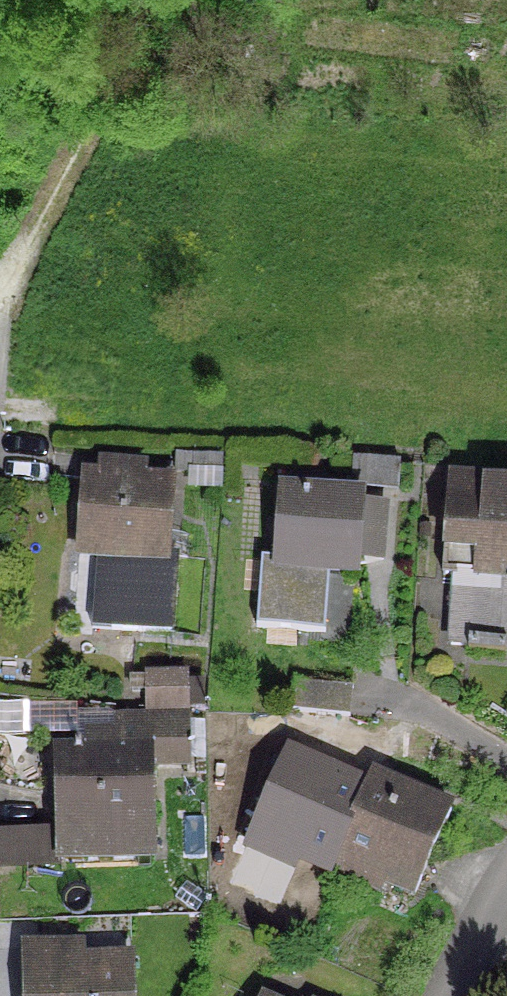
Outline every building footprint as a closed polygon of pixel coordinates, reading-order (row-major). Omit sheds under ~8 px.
[(187,458),(187,474),(213,475),(213,459),(187,458)] [(392,491),(394,464),(347,460),(345,488),(392,491)] [(452,544),(444,646),(462,647),(462,654),(499,657),(500,646),(495,645),(500,578),(506,578),(506,483),(447,479),(443,544),(452,544)] [(166,486),(78,480),(72,553),(111,556),(105,631),(164,635),(170,558),(161,557),(166,486)] [(270,562),(256,561),(251,628),(308,632),(312,569),(350,572),(355,501),(275,495),(270,562)] [(178,679),(143,679),(143,710),(178,709),(178,679)] [(50,754),(52,860),(147,858),(145,764),(181,763),(180,722),(111,724),(112,739),(88,740),(89,753),(74,753),(74,749),(69,749),(69,753),(50,754)] [(276,766),(244,838),(324,872),(330,860),(356,800),(276,766)] [(409,895),(445,813),(365,779),(356,800),(330,860),(409,895)] [(125,963),(63,964),(63,948),(17,949),(18,995),(126,995),(125,963)]
